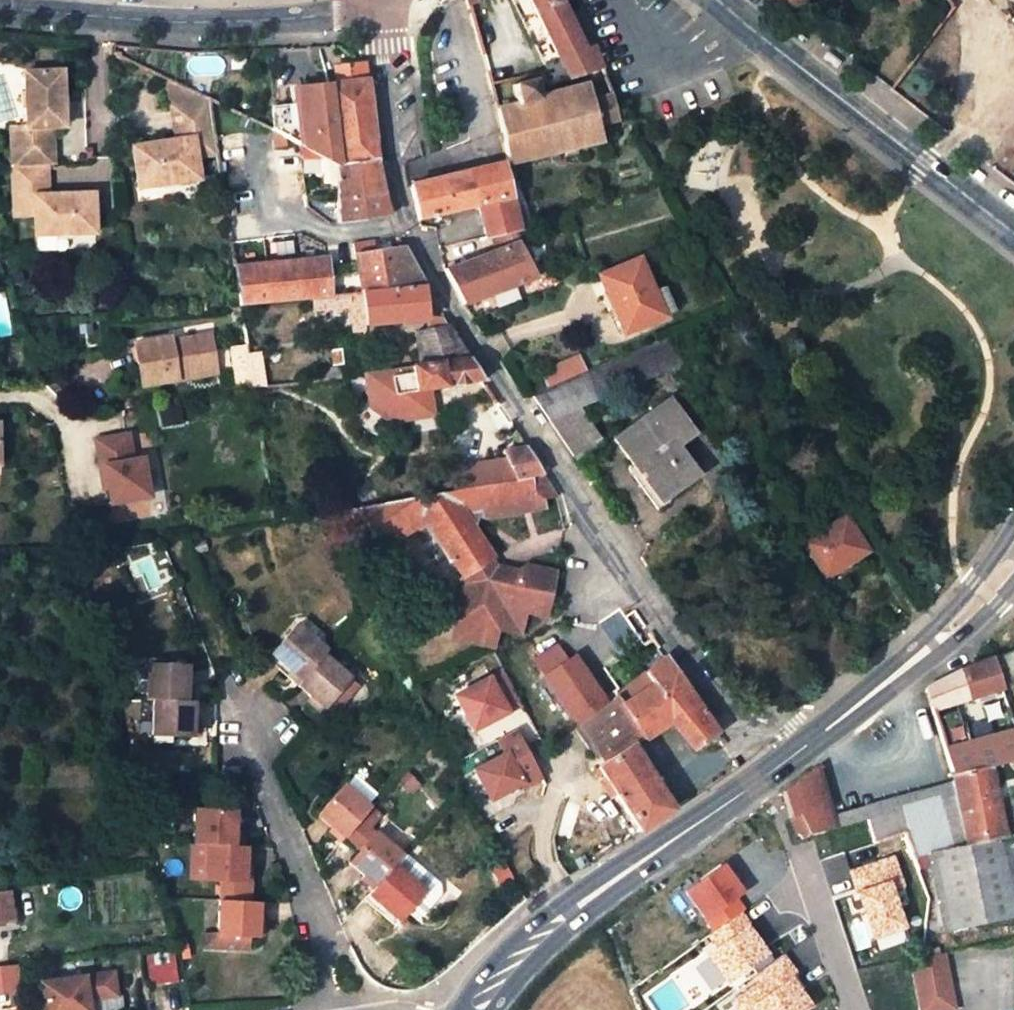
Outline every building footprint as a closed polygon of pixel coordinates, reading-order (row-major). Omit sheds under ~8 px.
[(560,0),(531,0),(556,51),(537,57),(539,63),(543,71),(548,86),(603,68),(594,46),(584,49),(560,0)] [(921,74),(1010,143),(1013,136),(1013,0),(973,0),(921,74)] [(338,45),(342,84),(367,81),(365,62),(338,45)] [(116,50),(113,52),(112,51),(111,59),(114,60),(116,58),(120,59),(122,56),(122,53),(116,50)] [(539,63),(526,67),(528,75),(543,71),(539,63)] [(60,70),(24,71),(26,132),(50,129),(50,126),(63,126),(60,70)] [(24,71),(22,71),(25,126),(9,127),(10,133),(26,132),(24,71)] [(587,86),(535,98),(531,83),(512,87),(516,106),(497,109),(508,162),(509,166),(565,151),(567,159),(582,155),(580,147),(603,141),(599,125),(619,120),(615,104),(612,90),(606,76),(586,82),(587,86)] [(178,139),(133,146),(137,186),(199,178),(195,155),(216,151),(210,113),(208,101),(208,97),(168,78),(174,116),(178,139)] [(324,159),(335,166),(376,160),(375,144),(374,143),(370,102),(367,81),(342,84),(297,89),(298,104),(286,105),(291,142),(324,159)] [(11,166),(14,214),(34,214),(35,234),(95,232),(93,192),(48,193),(46,164),(52,164),(50,129),(26,132),(10,133),(11,166)] [(336,183),(337,224),(390,217),(385,199),(383,192),(380,180),(376,160),(335,166),(324,159),(323,183),(336,183)] [(419,220),(477,208),(484,237),(490,235),(517,229),(510,203),(499,164),(411,185),(419,220)] [(528,226),(522,201),(510,203),(517,229),(528,226)] [(463,304),(532,278),(514,244),(521,240),(517,229),(490,235),(494,251),(444,270),(458,296),(463,304)] [(514,244),(532,278),(543,275),(526,242),(521,240),(514,244)] [(404,247),(350,255),(357,295),(425,288),(404,247)] [(326,259),(233,268),(239,308),(312,300),(329,299),(326,259)] [(653,293),(638,259),(599,276),(615,314),(621,311),(630,332),(664,318),(653,293)] [(360,326),(426,319),(429,318),(428,315),(425,288),(357,295),(329,299),(312,300),(314,310),(351,307),(354,331),(361,330),(360,326)] [(653,293),(664,318),(673,313),(662,289),(653,293)] [(623,335),(630,332),(621,311),(615,314),(623,335)] [(425,330),(447,325),(443,318),(428,315),(429,318),(426,319),(425,330)] [(420,365),(468,359),(447,325),(425,330),(414,332),(420,365)] [(169,338),(134,344),(141,387),(216,374),(209,337),(170,343),(169,338)] [(549,390),(533,397),(549,420),(577,408),(673,366),(680,363),(665,338),(584,374),(549,390)] [(247,368),(250,389),(265,387),(260,353),(246,356),(247,368)] [(233,371),(247,368),(246,356),(231,358),(233,371)] [(584,374),(577,358),(542,374),(549,390),(584,374)] [(420,365),(390,370),(394,394),(482,381),(468,359),(420,365)] [(683,368),(680,363),(673,366),(677,372),(683,368)] [(340,376),(367,373),(366,364),(339,368),(340,376)] [(233,371),(235,391),(250,389),(247,368),(233,371)] [(369,400),(370,397),(368,394),(364,393),(361,395),(361,398),(363,401),(366,402),(369,400)] [(692,434),(668,402),(615,440),(634,466),(629,470),(658,510),(686,490),(682,485),(696,475),(676,446),(692,434)] [(575,459),(599,444),(577,408),(549,420),(575,459)] [(112,490),(114,506),(156,503),(153,456),(137,457),(135,433),(97,436),(102,491),(112,490)] [(542,476),(521,443),(512,445),(513,451),(503,453),(507,464),(492,467),(495,484),(542,476)] [(258,472),(260,483),(266,482),(265,471),(258,472)] [(391,544),(426,521),(462,576),(467,573),(473,582),(464,588),(454,639),(495,647),(499,627),(522,632),(526,610),(545,614),(554,571),(525,565),(505,579),(486,575),(480,565),(491,557),(472,527),(476,516),(491,521),(545,510),(543,501),(556,498),(542,476),(495,484),(355,509),(374,539),(384,532),(391,544)] [(326,514),(356,566),(381,550),(374,539),(355,509),(334,512),(326,514)] [(797,530),(805,543),(832,526),(823,513),(797,530)] [(867,551),(845,517),(832,526),(805,543),(822,571),(845,556),(850,562),(867,551)] [(374,539),(381,550),(391,544),(384,532),(374,539)] [(845,556),(822,571),(826,577),(850,562),(845,556)] [(486,575),(505,579),(525,565),(491,557),(480,565),(486,575)] [(938,588),(931,582),(921,592),(929,599),(938,588)] [(297,684),(323,656),(327,651),(297,625),(269,659),(297,684)] [(664,655),(608,701),(603,705),(626,741),(630,747),(631,749),(672,723),(694,749),(717,732),(667,659),(664,655)] [(330,702),(350,679),(323,656),(297,684),(312,698),(309,702),(321,712),(330,702)] [(925,691),(932,711),(958,703),(1000,691),(991,659),(982,663),(959,672),(951,676),(925,691)] [(187,667),(148,666),(146,701),(150,701),(153,701),(179,702),(192,702),(193,683),(187,683),(187,667)] [(499,694),(505,710),(514,707),(501,671),(486,676),(493,696),(499,694)] [(483,676),(442,695),(461,736),(502,717),(483,676)] [(591,677),(562,699),(579,724),(603,705),(608,701),(591,677)] [(340,711),(359,688),(350,679),(330,702),(340,711)] [(179,702),(153,701),(152,736),(197,738),(197,723),(192,723),(192,702),(179,702)] [(970,740),(958,703),(932,711),(943,748),(970,740)] [(579,724),(601,757),(626,741),(603,705),(579,724)] [(970,740),(943,748),(950,777),(992,766),(1013,760),(1013,729),(970,740)] [(456,759),(477,807),(538,781),(517,733),(456,759)] [(626,741),(601,757),(605,763),(630,747),(626,741)] [(671,813),(631,749),(630,747),(605,763),(598,767),(630,818),(640,833),(653,824),(671,813)] [(950,777),(952,781),(967,846),(1008,837),(992,766),(950,777)] [(797,837),(827,830),(834,828),(830,815),(815,768),(781,793),(790,818),(797,837)] [(952,781),(830,815),(834,828),(867,820),(874,842),(906,833),(913,858),(925,855),(967,846),(952,781)] [(345,785),(317,817),(343,839),(360,819),(369,809),(370,807),(345,785)] [(1006,808),(1013,829),(1013,805),(1006,808)] [(220,846),(240,847),(240,828),(235,828),(235,811),(196,810),(195,845),(207,846),(220,846)] [(640,833),(630,818),(622,823),(632,838),(640,833)] [(359,852),(375,833),(360,819),(343,839),(359,852)] [(375,833),(359,852),(349,863),(375,886),(394,864),(401,855),(375,833)] [(943,935),(1013,919),(1013,836),(1008,837),(967,846),(925,855),(943,935)] [(240,847),(220,846),(207,846),(206,881),(221,882),(244,883),(250,883),(250,868),(244,868),(245,847),(240,847)] [(434,880),(403,853),(403,854),(401,855),(394,864),(424,892),(434,880)] [(895,855),(846,871),(868,940),(906,928),(894,890),(904,886),(895,855)] [(743,889),(722,859),(678,890),(709,934),(740,912),(746,908),(736,894),(743,889)] [(424,892),(394,864),(375,886),(368,894),(398,921),(410,908),(424,892)] [(504,865),(492,871),(498,884),(510,878),(504,865)] [(422,918),(441,895),(440,885),(434,880),(424,892),(410,908),(422,918)] [(221,882),(220,901),(234,902),(243,902),(244,883),(221,882)] [(12,923),(8,894),(0,895),(0,925),(12,923)] [(219,937),(263,938),(263,924),(257,924),(258,902),(249,902),(243,902),(234,902),(220,901),(219,937)] [(740,912),(709,934),(715,943),(702,952),(724,983),(768,952),(740,912)] [(728,997),(737,1009),(813,1009),(793,979),(799,975),(784,952),(751,974),(755,979),(728,997)] [(174,953),(144,957),(148,987),(178,983),(174,953)] [(946,955),(910,962),(919,1009),(957,1009),(946,955)] [(16,992),(13,968),(0,969),(0,994),(16,992)] [(121,973),(45,978),(47,1009),(123,1009),(121,973)]
